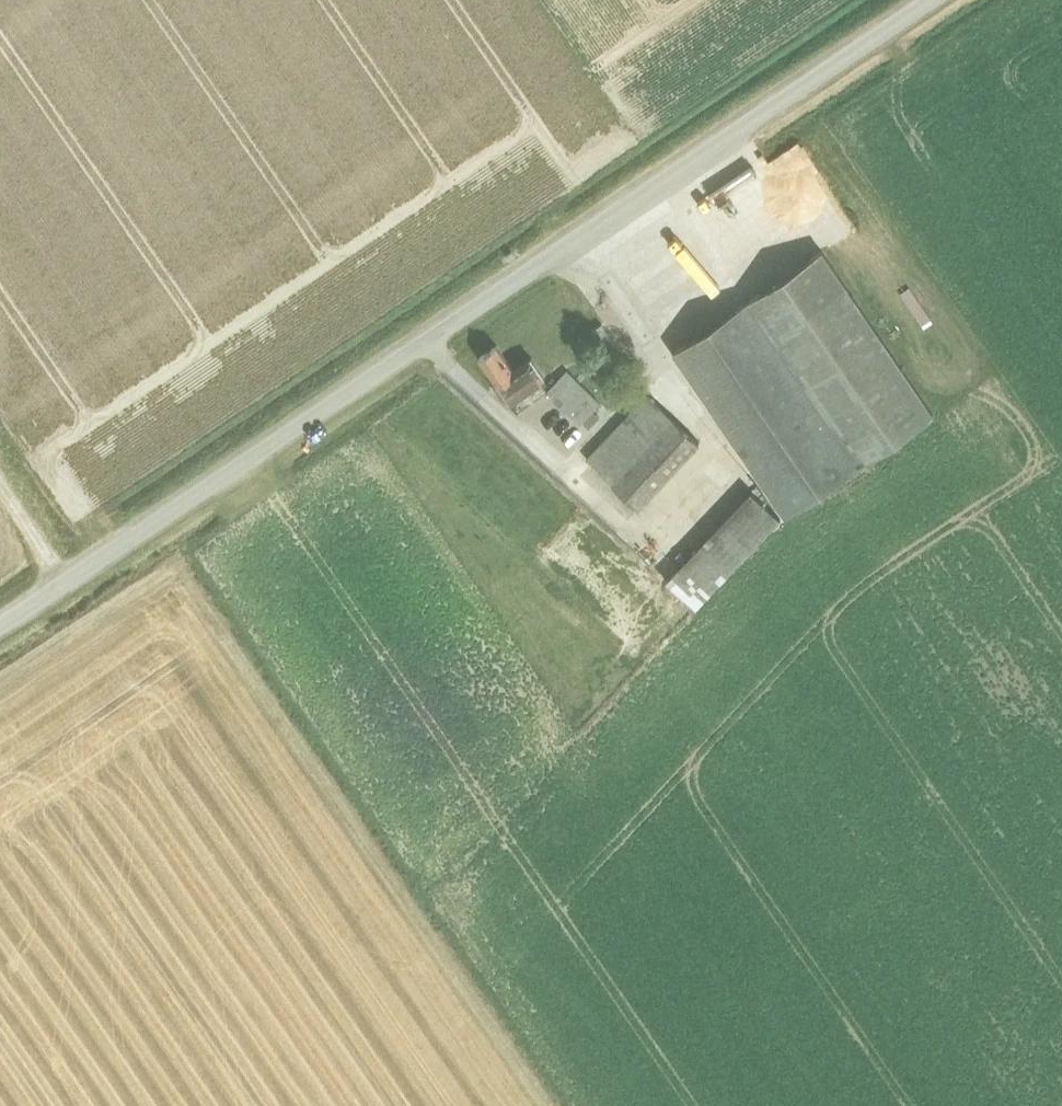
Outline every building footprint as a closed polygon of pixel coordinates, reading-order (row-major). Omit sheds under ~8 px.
[(934,413),(822,250),(674,350),(786,514),(859,464),(934,413)] [(601,323),(592,330),(604,349),(614,342),(601,323)] [(510,400),(545,376),(532,357),(514,369),(497,344),(480,356),(499,383),(495,386),(503,399),(508,396),(510,400)] [(566,370),(546,391),(580,424),(600,403),(595,397),(567,370),(566,370)] [(639,507),(699,442),(648,393),(587,458),(639,507)] [(751,490),(666,580),(696,608),(781,518),(751,490)]
